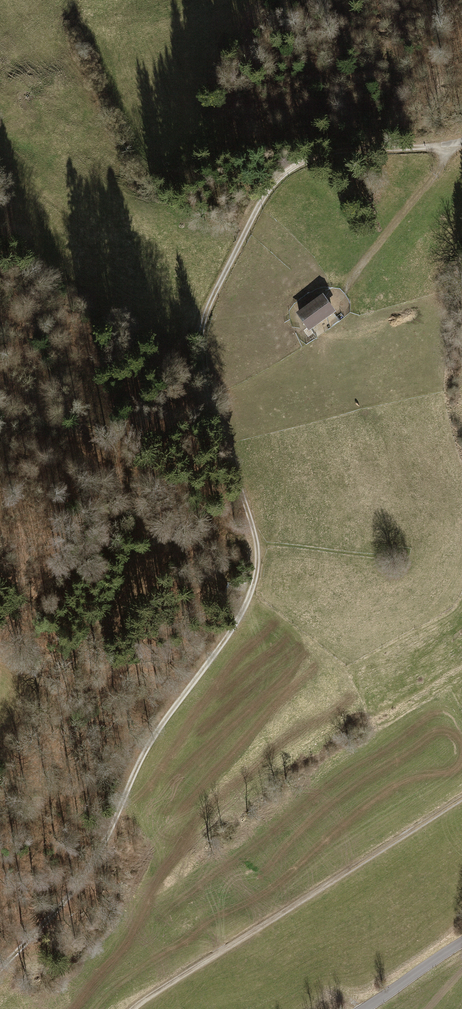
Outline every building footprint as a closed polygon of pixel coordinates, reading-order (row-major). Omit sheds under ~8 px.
[(323,294),(297,313),(310,331),(336,312),(323,294)]
